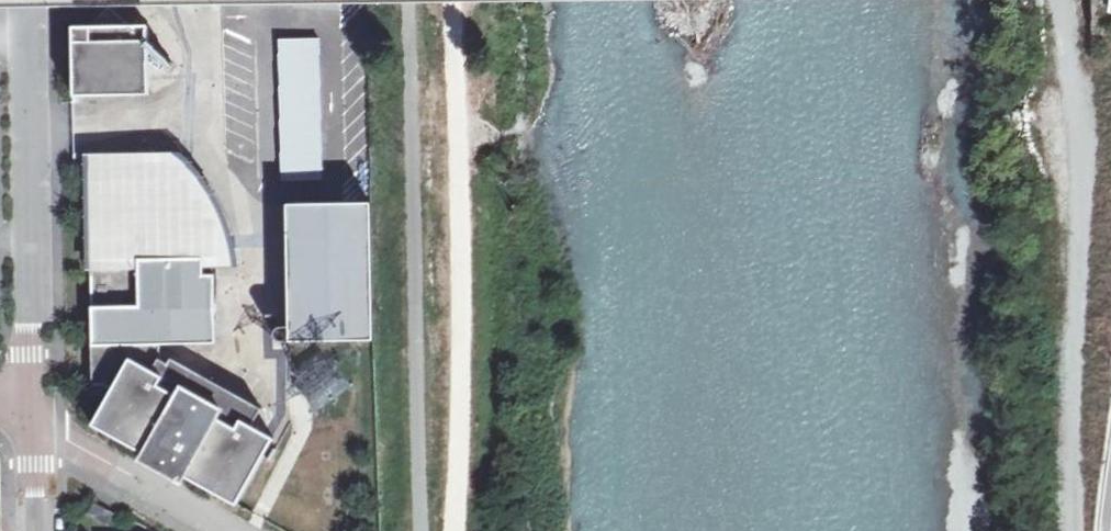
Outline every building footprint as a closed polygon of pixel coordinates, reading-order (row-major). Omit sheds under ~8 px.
[(150,90),(148,21),(73,22),(74,92),(150,90)] [(320,31),(285,32),(287,172),(322,171),(320,31)] [(162,340),(217,338),(215,269),(205,269),(205,263),(217,262),(216,248),(211,227),(203,212),(189,188),(172,169),(153,153),(136,144),(146,156),(147,163),(136,164),(136,162),(90,163),(92,343),(162,340)] [(369,203),(286,204),(288,326),(281,326),(277,330),(274,333),(276,337),(280,343),(371,340),(369,203)] [(162,340),(92,343),(93,390),(102,390),(107,393),(93,420),(238,500),(276,432),(254,420),(263,402),(172,353),(169,358),(163,355),(162,340)] [(92,496),(85,509),(104,519),(111,507),(92,496)]
